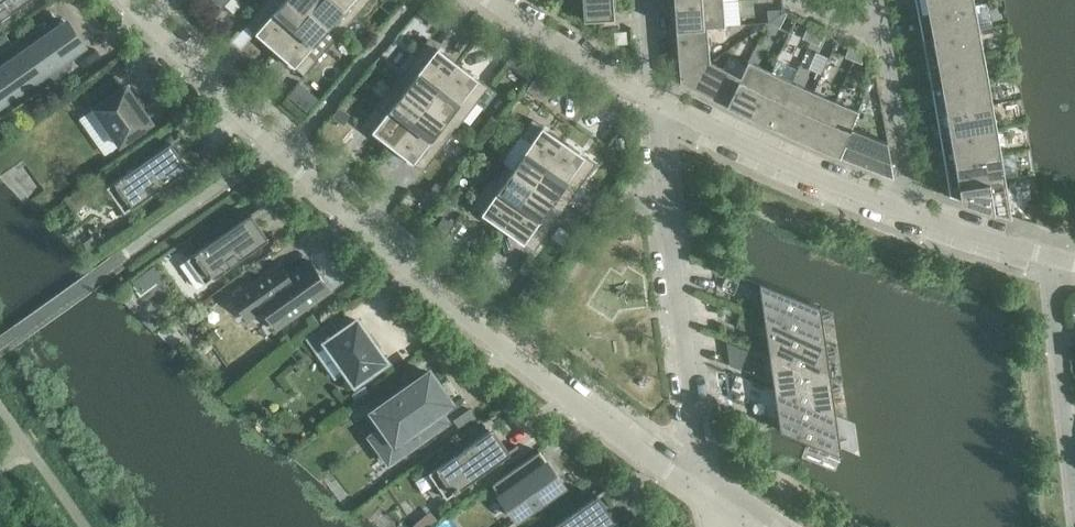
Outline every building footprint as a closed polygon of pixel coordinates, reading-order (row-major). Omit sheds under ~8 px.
[(21,5),(28,0),(0,0),(0,20),(21,5)] [(224,5),(233,13),(240,5),(234,0),(229,0),(224,5)] [(299,0),(268,0),(246,24),(275,50),(310,10),(299,0)] [(310,10),(319,0),(299,0),(310,10)] [(310,10),(339,35),(370,0),(319,0),(310,10)] [(585,21),(615,19),(613,0),(583,0),(585,21)] [(973,0),(915,0),(918,15),(974,5),(973,0)] [(725,26),(723,1),(675,4),(676,28),(707,26),(707,27),(725,26)] [(979,29),(974,5),(918,15),(922,40),(979,29)] [(767,10),(768,22),(784,12),(783,9),(767,10)] [(339,35),(310,10),(275,50),(304,75),(339,35)] [(786,13),(784,12),(768,22),(779,28),(786,13)] [(48,30),(42,23),(0,52),(0,63),(3,67),(0,69),(0,91),(6,100),(24,87),(30,95),(29,96),(30,98),(72,68),(71,67),(69,68),(63,59),(83,45),(66,22),(50,33),(48,30)] [(802,38),(810,42),(817,27),(809,23),(802,38)] [(707,26),(676,28),(681,81),(710,61),(707,27),(707,26)] [(825,31),(817,27),(810,42),(818,45),(825,31)] [(984,54),(979,29),(922,40),(927,65),(984,54)] [(626,31),(615,32),(615,43),(626,43),(626,31)] [(10,43),(5,35),(0,38),(0,50),(10,43)] [(428,40),(395,82),(426,105),(458,63),(428,40)] [(844,57),(853,60),(859,46),(851,42),(844,57)] [(867,49),(859,46),(853,60),(861,64),(867,49)] [(988,79),(984,54),(927,65),(931,89),(988,79)] [(741,77),(740,77),(710,61),(681,81),(728,105),(741,77)] [(748,61),(740,77),(741,77),(728,105),(750,115),(770,72),(748,61)] [(489,87),(458,63),(426,105),(456,129),(489,87)] [(558,84),(540,71),(527,90),(545,102),(558,84)] [(792,82),(770,72),(750,115),(772,126),(792,82)] [(115,77),(90,95),(98,105),(94,108),(120,145),(152,122),(127,85),(123,88),(115,77)] [(992,104),(988,79),(931,89),(936,114),(992,104)] [(426,105),(395,82),(363,124),(393,147),(426,105)] [(814,91),(792,82),(772,126),(794,136),(814,91)] [(300,83),(288,96),(307,112),(318,99),(300,83)] [(835,101),(814,91),(794,136),(816,145),(835,101)] [(858,110),(835,101),(816,145),(839,155),(851,127),(858,110)] [(997,129),(992,104),(936,114),(940,139),(997,129)] [(456,129),(426,105),(393,147),(423,171),(456,129)] [(339,107),(332,116),(342,124),(350,115),(339,107)] [(531,142),(512,170),(533,185),(564,141),(532,119),(521,135),(531,142)] [(851,127),(839,155),(886,173),(893,176),(891,168),(892,168),(887,141),(851,127)] [(1001,154),(997,129),(940,139),(944,163),(1001,154)] [(125,212),(173,178),(173,177),(185,169),(169,147),(181,139),(179,136),(134,168),(130,163),(128,164),(132,169),(107,187),(125,212)] [(595,163),(564,141),(533,185),(565,207),(595,163)] [(1005,179),(1001,154),(944,163),(948,188),(1005,179)] [(471,206),(503,228),(533,185),(512,170),(502,163),(471,206)] [(1011,216),(1005,179),(948,188),(950,196),(1011,216)] [(430,190),(428,193),(435,198),(442,190),(434,184),(430,190)] [(565,207),(533,185),(503,228),(534,250),(565,207)] [(70,196),(68,198),(76,210),(91,199),(83,187),(70,196)] [(236,225),(236,224),(187,259),(205,284),(230,266),(234,272),(236,270),(232,265),(277,233),(275,230),(264,238),(248,216),(236,225)] [(277,328),(330,290),(309,261),(288,276),(283,276),(281,277),(275,269),(280,265),(279,263),(232,297),(249,320),(264,309),(277,328)] [(154,265),(133,281),(141,293),(163,277),(154,265)] [(765,318),(765,319),(826,344),(825,337),(823,323),(809,318),(815,304),(809,302),(809,301),(759,281),(761,290),(763,303),(771,307),(767,318),(765,318)] [(188,299),(186,300),(192,309),(203,301),(197,293),(188,299)] [(826,344),(765,319),(766,326),(768,340),(777,343),(772,355),(770,354),(770,355),(831,380),(830,373),(828,360),(814,354),(819,343),(826,346),(826,344)] [(339,334),(336,330),(331,323),(308,339),(317,351),(328,343),(355,382),(386,361),(357,321),(339,334)] [(831,380),(770,355),(771,363),(771,362),(773,376),(782,379),(777,391),(775,390),(775,392),(836,416),(835,409),(833,396),(820,390),(824,379),(831,382),(831,380)] [(438,409),(453,398),(455,396),(454,395),(447,401),(443,395),(446,393),(432,374),(415,386),(412,383),(388,400),(390,404),(374,415),(401,452),(386,462),(387,464),(447,422),(438,409)] [(354,395),(353,396),(357,402),(369,393),(365,387),(354,395)] [(836,416),(775,392),(776,399),(778,412),(787,416),(782,427),(780,426),(780,430),(842,454),(840,445),(840,446),(838,432),(825,427),(829,415),(837,418),(836,416)] [(456,420),(454,422),(459,430),(475,419),(469,411),(456,420)] [(517,445),(509,450),(505,453),(490,431),(478,439),(429,473),(447,498),(472,480),(476,486),(477,484),(474,479),(518,447),(517,445)] [(492,484),(499,493),(517,519),(563,486),(539,451),(492,484)] [(552,526),(605,526),(611,522),(595,500),(607,492),(605,490),(560,521),(557,516),(554,517),(558,523),(552,526)] [(413,526),(428,526),(432,524),(425,516),(414,525),(413,526)]
